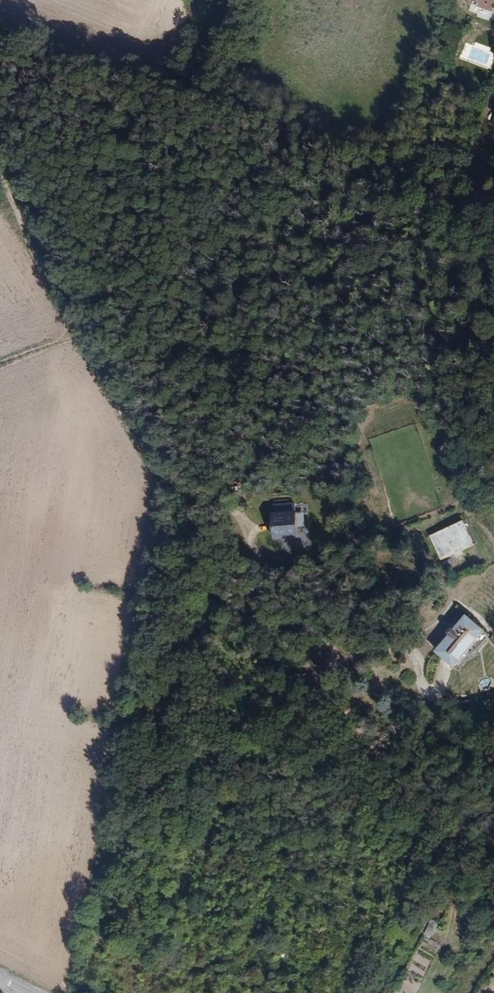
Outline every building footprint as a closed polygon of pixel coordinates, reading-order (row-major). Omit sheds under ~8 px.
[(464,2),(493,12),(493,0),(465,0),(464,2)] [(273,504),(274,514),(295,511),(294,502),(273,504)] [(274,514),(269,514),(272,539),(298,536),(295,511),(274,514)] [(428,533),(439,561),(474,547),(463,520),(428,533)] [(484,631),(464,614),(433,650),(452,668),(484,631)] [(431,938),(438,923),(430,919),(423,934),(431,938)]
